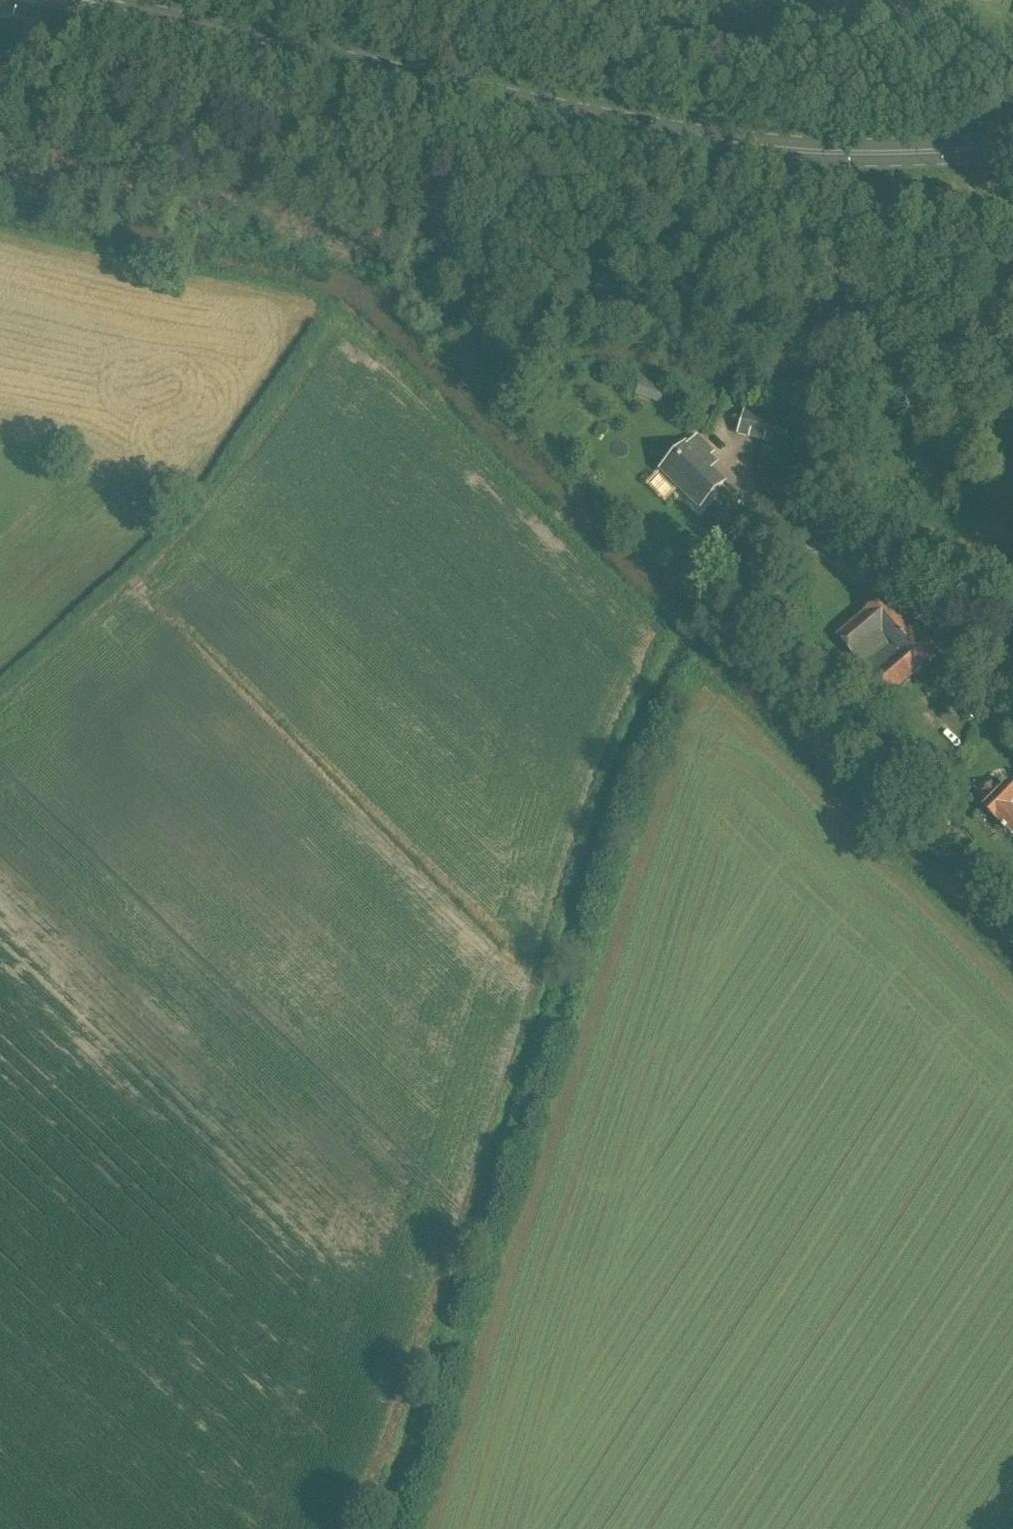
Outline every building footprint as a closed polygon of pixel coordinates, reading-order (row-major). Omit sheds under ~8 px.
[(661,393),(652,401),(664,413),(673,405),(661,393)] [(790,422),(771,417),(764,442),(783,448),(790,422)] [(716,462),(709,455),(711,452),(696,437),(686,447),(684,445),(660,470),(699,507),(723,483),(709,469),(716,462)] [(889,695),(935,656),(885,597),(839,636),(889,695)] [(997,779),(978,797),(985,805),(982,808),(996,822),(997,823),(997,822),(1012,838),(1012,809),(1012,808),(1012,807),(1012,786),(1008,781),(1003,786),(997,779)]
